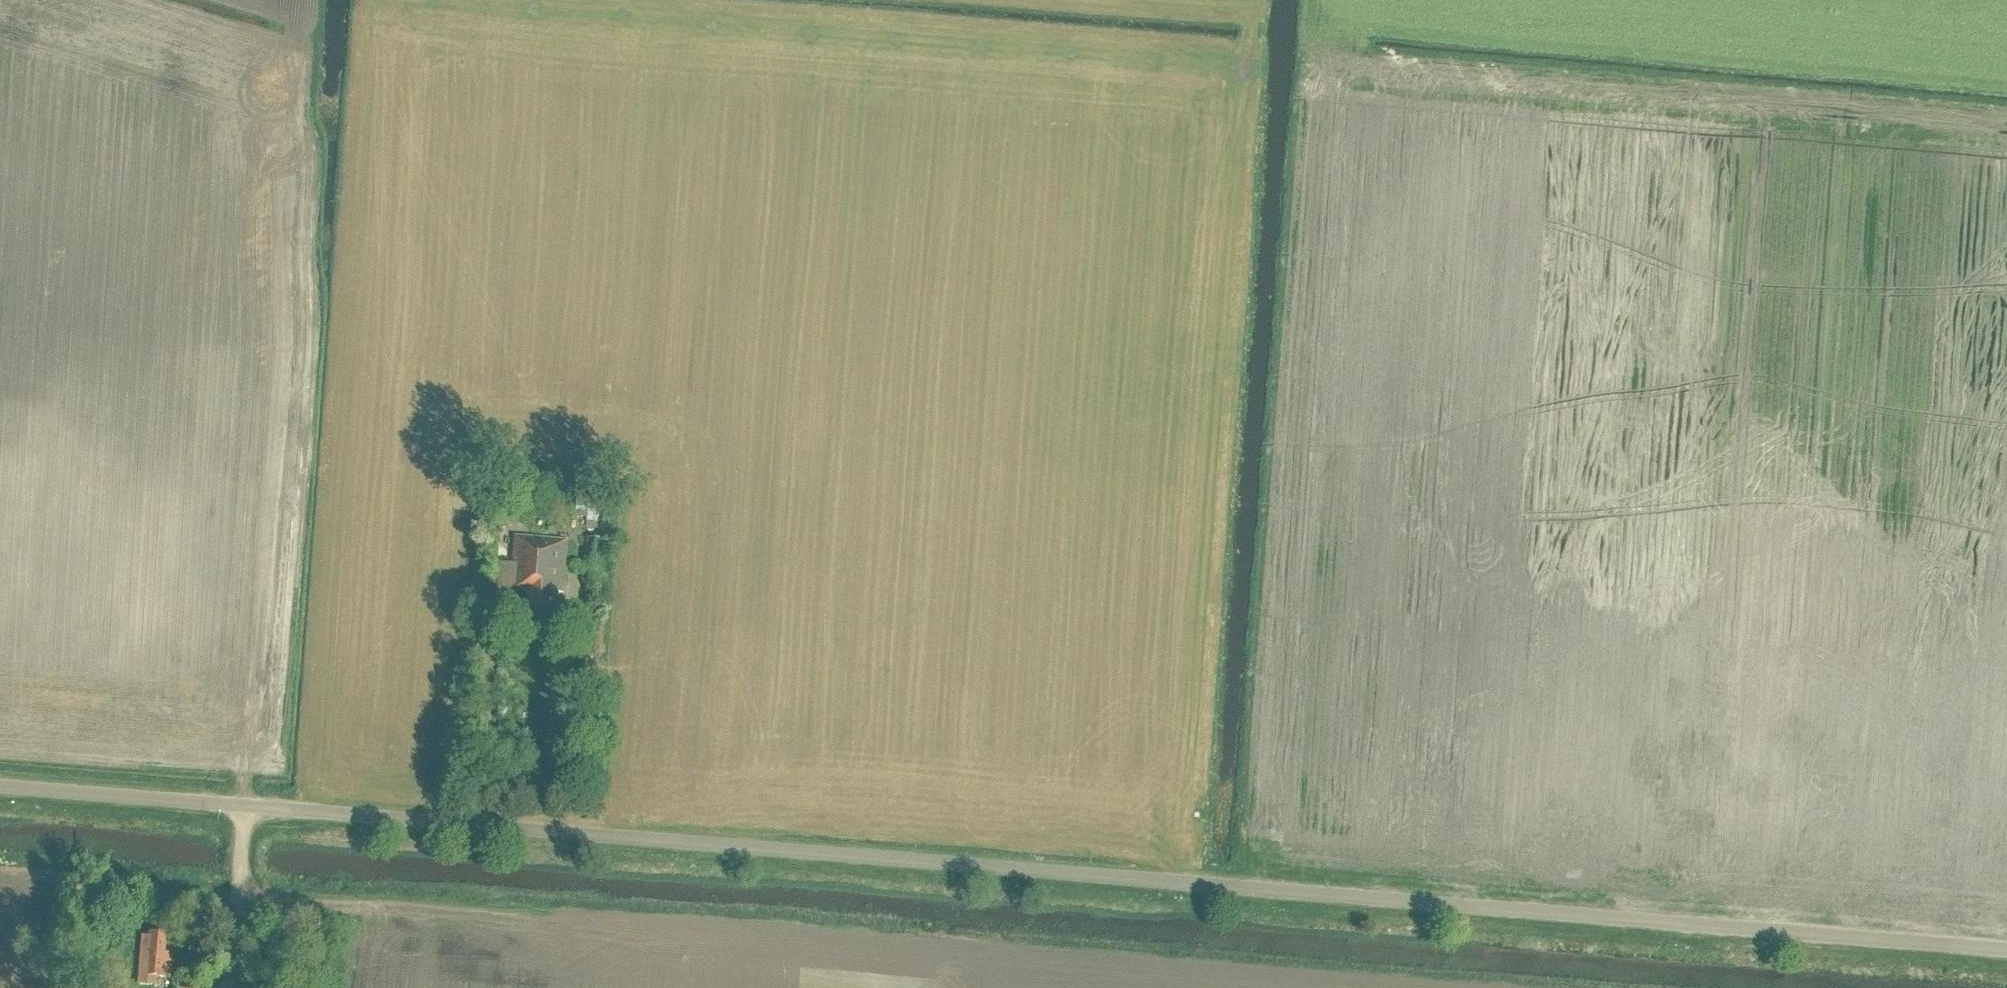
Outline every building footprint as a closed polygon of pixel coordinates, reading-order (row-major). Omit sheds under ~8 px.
[(528,591),(525,625),(557,627),(559,596),(563,597),(567,542),(516,538),(514,568),(492,566),(491,588),(528,591)] [(156,977),(170,978),(172,954),(164,953),(165,935),(148,933),(148,938),(141,937),(137,986),(155,987),(156,977)]
